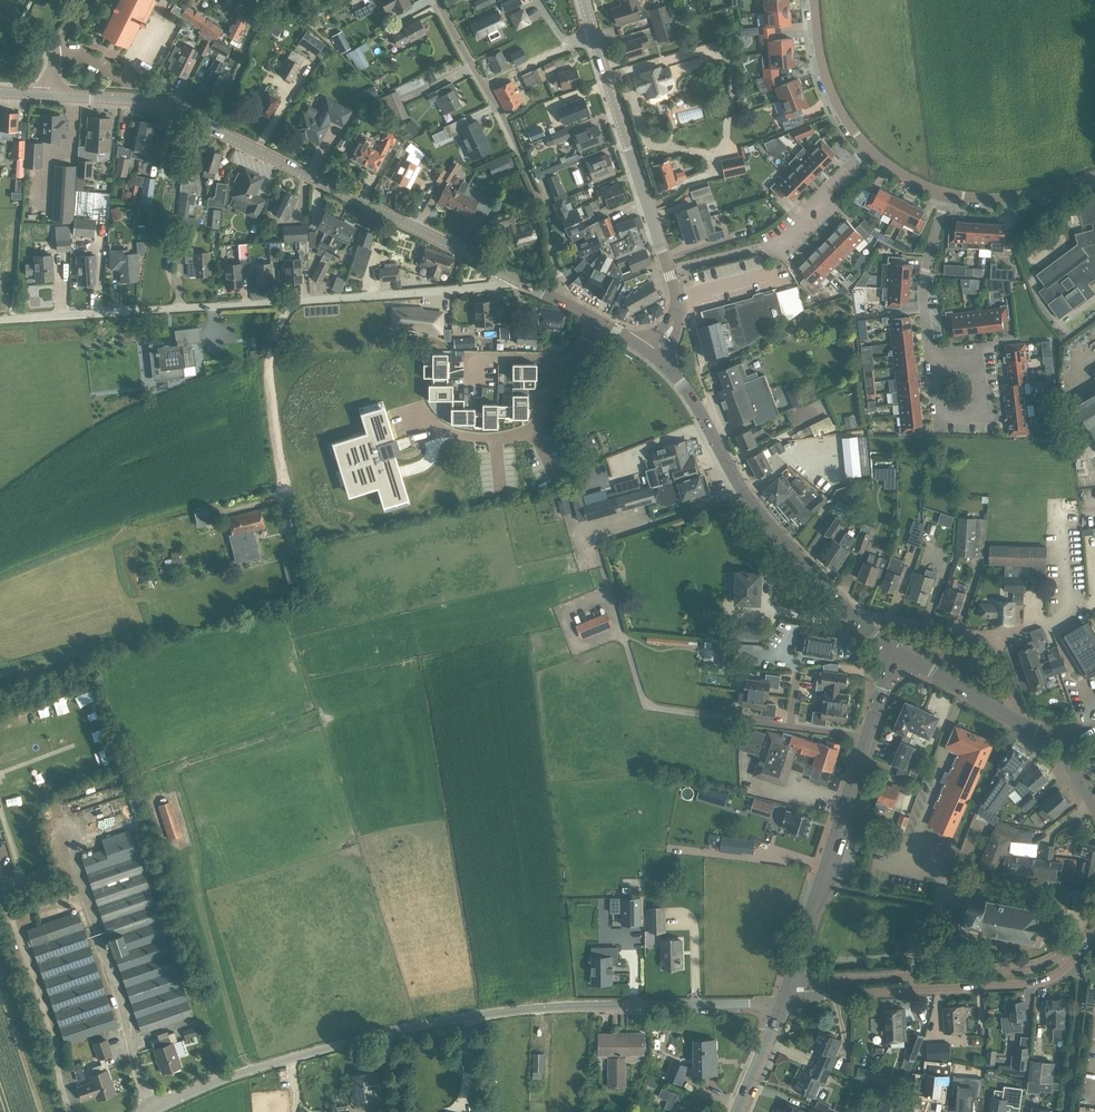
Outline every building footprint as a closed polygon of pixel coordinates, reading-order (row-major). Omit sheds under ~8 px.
[(118,45),(119,46),(121,43),(129,48),(141,23),(145,25),(157,1),(159,2),(160,0),(115,0),(111,8),(115,10),(103,35),(111,38),(109,41),(118,45)] [(234,20),(227,34),(239,40),(246,26),(245,25),(255,7),(241,0),(235,13),(237,14),(234,20)] [(389,14),(392,12),(391,8),(394,6),(397,13),(412,6),(409,0),(381,0),(389,14)] [(501,3),(505,12),(521,4),(519,0),(508,0),(501,3)] [(622,5),(612,8),(617,25),(639,19),(636,9),(639,8),(637,0),(620,0),(622,5)] [(764,13),(789,11),(788,0),(763,0),(764,13)] [(667,5),(648,10),(653,26),(671,20),(667,5)] [(301,13),(305,21),(318,14),(314,6),(301,13)] [(223,29),(210,21),(208,19),(207,20),(186,7),(180,15),(202,29),(201,29),(216,39),(223,29)] [(509,15),(516,31),(532,24),(524,8),(509,15)] [(759,34),(774,33),(773,25),(790,24),(789,11),(764,13),(766,26),(759,26),(759,34)] [(501,15),(473,28),(481,45),(490,41),(492,44),(505,38),(504,34),(509,32),(501,15)] [(671,20),(653,26),(658,42),(676,37),(671,20)] [(405,29),(393,35),(399,46),(411,40),(411,41),(426,33),(420,21),(405,29)] [(191,26),(185,22),(181,28),(188,32),(191,26)] [(299,44),(323,61),(331,49),(314,37),(316,33),(309,29),(299,44)] [(340,32),(333,36),(342,53),(349,49),(340,32)] [(769,54),(793,52),(791,37),(775,39),(774,33),(759,34),(760,41),(767,40),(769,54)] [(205,56),(209,48),(214,40),(214,39),(209,37),(207,36),(206,39),(205,39),(198,53),(205,56)] [(507,47),(522,41),(520,37),(505,43),(507,47)] [(622,44),(627,57),(644,52),(642,48),(652,45),(649,37),(639,40),(639,39),(622,44)] [(232,50),(214,40),(209,48),(227,58),(232,50)] [(172,73),(178,76),(179,74),(187,77),(196,59),(194,58),(197,51),(193,49),(194,48),(186,44),(183,49),(176,46),(169,59),(172,60),(169,67),(173,69),(173,70),(173,71),(172,73)] [(304,57),(292,51),(279,75),(291,81),(304,57)] [(501,51),(487,58),(495,74),(509,67),(501,51)] [(764,80),(778,76),(777,66),(794,65),(793,52),(769,54),(769,55),(761,56),(764,79),(764,80)] [(368,66),(361,53),(352,58),(359,71),(368,66)] [(509,60),(515,72),(527,66),(522,54),(509,60)] [(645,55),(626,58),(627,64),(646,61),(645,55)] [(223,63),(216,59),(207,77),(209,78),(205,87),(218,94),(226,77),(225,77),(227,74),(219,70),(223,63)] [(546,73),(556,68),(553,61),(543,66),(546,73)] [(546,79),(541,67),(532,71),(539,83),(546,79)] [(668,91),(667,90),(669,89),(671,88),(672,86),(672,84),(672,82),(673,82),(668,67),(661,69),(660,67),(640,73),(641,75),(633,77),(638,93),(645,91),(647,97),(668,91)] [(575,69),(558,73),(559,75),(553,77),(555,86),(561,84),(562,89),(580,85),(575,69)] [(780,100),(802,91),(797,78),(781,84),(778,76),(764,80),(768,90),(774,87),(780,100)] [(533,79),(522,84),(528,99),(539,93),(533,79)] [(512,82),(494,91),(505,112),(523,102),(512,82)] [(439,98),(446,111),(461,103),(456,94),(458,93),(454,84),(438,93),(436,90),(427,95),(431,103),(439,98)] [(269,117),(271,118),(281,100),(275,97),(278,92),(270,88),(267,93),(265,91),(261,99),(262,100),(256,110),(257,111),(257,112),(267,118),(269,117)] [(398,98),(396,91),(385,96),(388,103),(396,122),(408,117),(400,98),(398,98)] [(797,107),(807,104),(802,91),(780,100),(775,102),(779,114),(777,115),(780,122),(782,121),(785,129),(803,122),(797,107)] [(579,94),(554,104),(560,121),(585,111),(579,94)] [(304,113),(295,130),(298,132),(297,134),(306,139),(308,136),(319,142),(328,125),(327,125),(330,119),(343,125),(350,111),(326,99),(319,113),(319,114),(317,120),(304,113)] [(676,127),(701,124),(699,111),(674,115),(676,127)] [(0,140),(13,140),(12,158),(25,159),(26,142),(27,140),(18,140),(19,113),(1,112),(0,140)] [(45,114),(44,140),(59,141),(60,132),(65,133),(66,120),(64,120),(64,119),(61,116),(60,116),(61,115),(45,114)] [(111,118),(89,116),(87,160),(79,160),(78,176),(92,176),(93,160),(93,158),(96,155),(96,149),(110,150),(111,118)] [(478,119),(469,124),(465,117),(444,127),(444,129),(434,134),(438,143),(449,138),(461,133),(472,158),(492,149),(478,119)] [(143,151),(141,159),(149,160),(157,124),(139,120),(137,128),(146,130),(142,151),(143,151)] [(588,129),(573,134),(579,150),(602,142),(596,126),(588,129)] [(398,152),(401,145),(405,137),(400,134),(400,133),(387,127),(381,140),(382,141),(377,152),(369,147),(371,142),(362,137),(351,159),(353,160),(353,162),(358,164),(360,163),(367,167),(367,169),(373,172),(374,170),(377,172),(385,156),(390,145),(392,146),(391,148),(397,151),(398,152)] [(792,131),(795,139),(796,141),(808,137),(804,127),(792,131)] [(131,156),(141,159),(143,151),(142,151),(146,130),(137,128),(132,149),(120,147),(119,156),(115,175),(127,177),(131,159),(131,156)] [(554,145),(571,138),(567,128),(550,134),(554,145)] [(172,157),(176,140),(163,137),(159,154),(163,154),(161,163),(167,164),(168,156),(172,157)] [(809,152),(823,167),(832,159),(831,158),(834,154),(830,150),(831,148),(820,137),(815,142),(817,144),(809,152)] [(775,139),(770,141),(773,148),(778,146),(775,139)] [(770,141),(764,143),(767,150),(773,148),(770,141)] [(42,167),(43,143),(26,142),(25,159),(25,166),(42,167)] [(398,152),(397,151),(395,156),(403,159),(393,179),(408,186),(418,167),(417,167),(421,159),(414,155),(410,163),(403,159),(408,149),(401,145),(398,152)] [(208,149),(202,167),(206,168),(204,175),(213,178),(222,154),(208,149)] [(816,175),(823,167),(809,152),(801,160),(816,175)] [(615,173),(607,155),(587,163),(594,181),(615,173)] [(816,175),(801,160),(797,156),(789,164),(793,168),(808,183),(816,175)] [(744,160),(722,165),(724,179),(747,174),(744,160)] [(171,176),(179,178),(181,163),(171,162),(170,168),(168,167),(166,175),(168,175),(168,178),(171,178),(171,176)] [(453,162),(448,171),(443,179),(449,183),(460,166),(453,162)] [(668,162),(653,166),(661,190),(676,185),(668,162)] [(197,167),(185,164),(182,183),(181,191),(186,191),(187,184),(190,185),(193,173),(195,174),(197,167)] [(53,221),(73,222),(76,166),(56,165),(53,221)] [(443,179),(448,171),(439,166),(432,178),(440,183),(443,179)] [(800,191),(808,183),(793,168),(785,176),(800,191)] [(252,205),(248,213),(257,218),(265,201),(255,195),(263,178),(246,170),(233,196),(252,205)] [(553,197),(564,193),(557,174),(545,179),(553,197)] [(678,187),(686,184),(683,176),(675,180),(678,187)] [(791,200),(800,191),(785,176),(776,184),(775,183),(770,188),(780,199),(785,194),(791,200)] [(155,180),(145,178),(141,204),(152,205),(155,180)] [(438,201),(453,209),(458,199),(461,201),(464,194),(467,187),(469,184),(463,182),(458,191),(446,185),(438,201)] [(210,198),(209,205),(225,208),(227,187),(228,184),(222,183),(221,184),(219,183),(217,199),(210,198)] [(619,184),(609,188),(608,185),(595,190),(599,203),(606,200),(608,205),(625,199),(619,184)] [(714,201),(709,185),(690,192),(693,199),(695,198),(698,206),(714,201)] [(482,203),(480,210),(488,214),(492,205),(488,197),(467,187),(464,194),(482,203)] [(877,195),(871,192),(864,206),(870,209),(871,207),(878,210),(875,215),(879,217),(882,212),(883,212),(892,194),(881,188),(877,195)] [(186,191),(181,191),(181,197),(179,216),(188,217),(191,198),(185,198),(186,191)] [(110,195),(77,192),(75,216),(108,219),(110,195)] [(297,199),(283,192),(273,213),(287,220),(297,199)] [(482,203),(464,194),(461,201),(458,199),(453,209),(470,218),(475,208),(480,210),(482,203)] [(892,194),(883,212),(893,218),(903,199),(892,194)] [(728,196),(714,200),(716,205),(729,201),(728,196)] [(575,200),(578,206),(586,203),(583,197),(575,200)] [(858,197),(854,201),(862,205),(864,200),(858,197)] [(904,223),(914,205),(903,199),(893,218),(904,223)] [(563,200),(553,205),(559,217),(560,217),(569,236),(585,228),(576,209),(569,212),(563,200)] [(626,200),(607,206),(609,212),(628,206),(626,200)] [(1077,206),(1082,225),(1092,223),(1093,227),(1074,232),(1077,243),(1036,275),(1045,286),(1037,293),(1058,320),(1086,299),(1087,300),(1094,293),(1094,292),(1088,283),(1094,278),(1094,201),(1077,206)] [(914,205),(904,223),(914,229),(913,231),(920,234),(927,221),(920,217),(924,210),(914,205)] [(682,225),(700,219),(696,206),(677,212),(682,225)] [(596,207),(589,210),(592,216),(599,214),(596,207)] [(511,211),(494,216),(498,228),(508,225),(511,234),(513,233),(518,248),(522,246),(521,245),(525,244),(526,246),(538,242),(532,224),(516,228),(511,211)] [(320,261),(321,261),(324,255),(326,252),(325,252),(333,235),(334,232),(340,220),(325,213),(318,227),(327,232),(318,248),(317,251),(321,253),(318,260),(320,261)] [(608,216),(599,220),(606,237),(616,233),(608,216)] [(700,219),(682,225),(687,242),(705,236),(705,235),(709,234),(707,235),(710,243),(726,237),(723,229),(716,232),(711,216),(700,220),(700,219)] [(95,237),(96,219),(75,217),(74,228),(73,236),(74,236),(95,237)] [(219,229),(220,218),(213,217),(212,228),(219,229)] [(632,218),(615,225),(621,238),(637,231),(638,231),(632,218)] [(327,264),(340,238),(348,242),(355,228),(340,220),(334,232),(333,235),(325,252),(326,252),(324,255),(321,261),(312,279),(321,283),(329,266),(327,264)] [(837,230),(855,248),(865,238),(866,240),(871,235),(861,224),(860,224),(856,229),(847,220),(837,230)] [(865,220),(861,224),(871,235),(871,234),(874,230),(874,229),(872,226),(871,227),(867,223),(868,222),(865,220)] [(968,248),(968,247),(970,222),(957,221),(956,229),(949,229),(948,248),(955,248),(956,242),(963,242),(962,248),(968,248)] [(980,248),(982,222),(970,222),(968,247),(980,248)] [(992,249),(994,223),(982,222),(980,248),(992,249)] [(994,223),(992,249),(997,249),(998,250),(1003,251),(1004,248),(1011,248),(1012,233),(1005,232),(1006,224),(994,223)] [(285,242),(299,241),(309,241),(309,226),(284,227),(285,242)] [(57,227),(49,227),(50,240),(56,239),(57,252),(72,251),(71,238),(74,238),(74,236),(73,236),(74,228),(57,229),(57,227)] [(845,257),(855,248),(837,230),(828,239),(845,257)] [(616,259),(617,260),(640,251),(638,248),(643,246),(642,243),(643,243),(643,242),(642,243),(638,234),(639,233),(638,233),(638,231),(637,231),(621,238),(610,242),(616,257),(615,257),(616,259)] [(596,232),(584,236),(586,241),(575,245),(579,256),(596,249),(601,247),(596,232)] [(180,233),(179,243),(193,244),(194,234),(180,233)] [(360,233),(356,244),(370,248),(373,237),(360,233)] [(836,267),(845,257),(828,239),(818,249),(836,267)] [(881,240),(879,245),(887,249),(890,244),(881,240)] [(303,283),(303,270),(309,270),(309,241),(299,241),(300,258),(286,259),(287,283),(303,283)] [(270,247),(270,261),(278,261),(278,247),(277,247),(277,243),(270,244),(270,247)] [(194,248),(181,249),(182,262),(190,262),(190,265),(189,265),(189,266),(190,266),(190,276),(196,276),(203,276),(203,279),(209,278),(209,276),(211,276),(210,253),(194,253),(194,248)] [(439,260),(441,253),(427,248),(426,252),(423,251),(421,258),(424,258),(421,267),(429,269),(427,276),(436,279),(439,270),(437,270),(438,267),(439,268),(441,261),(439,260)] [(640,251),(617,260),(619,266),(629,262),(632,270),(650,263),(645,249),(640,251)] [(818,249),(809,259),(826,276),(831,281),(835,277),(835,275),(831,272),(836,267),(818,249)] [(138,281),(137,268),(139,268),(139,254),(118,255),(118,251),(111,251),(112,270),(119,269),(119,273),(121,273),(121,282),(138,281)] [(620,282),(621,280),(619,275),(612,259),(603,252),(574,281),(585,285),(584,287),(594,292),(593,293),(603,298),(603,299),(608,302),(608,301),(609,301),(616,288),(618,289),(620,284),(619,283),(620,282)] [(439,270),(436,279),(440,280),(442,274),(449,276),(450,273),(452,274),(455,266),(452,266),(455,258),(441,253),(439,260),(441,261),(439,268),(438,267),(437,270),(439,270)] [(859,258),(866,262),(868,258),(861,254),(859,258)] [(53,256),(35,256),(37,281),(54,280),(53,256)] [(98,269),(97,256),(78,257),(80,285),(88,284),(88,286),(89,287),(94,287),(95,285),(95,284),(96,283),(95,269),(98,269)] [(883,275),(911,277),(912,264),(903,264),(904,257),(889,256),(888,263),(884,263),(883,275)] [(240,264),(226,265),(227,287),(243,287),(243,277),(249,276),(248,257),(240,258),(240,264)] [(10,259),(0,258),(0,282),(9,282),(10,259)] [(826,276),(809,259),(799,268),(807,276),(801,282),(814,296),(825,285),(821,282),(826,276)] [(1016,280),(1016,269),(997,268),(998,263),(991,263),(990,279),(992,279),(1004,280),(1011,280),(1016,280)] [(273,284),(272,264),(257,264),(258,285),(273,284)] [(583,267),(576,264),(573,271),(580,274),(583,267)] [(389,269),(381,269),(382,280),(400,278),(399,268),(397,268),(389,269)] [(872,275),(865,271),(863,275),(870,279),(872,275)] [(631,313),(659,296),(650,281),(649,282),(644,272),(627,279),(622,281),(629,293),(622,297),(631,313)] [(847,277),(851,282),(852,283),(856,279),(851,273),(847,277)] [(769,287),(779,287),(779,274),(769,274),(769,287)] [(910,289),(911,277),(883,275),(883,287),(884,287),(884,288),(910,289)] [(1012,293),(1011,280),(1004,280),(1005,289),(1006,294),(1012,293)] [(797,286),(786,289),(787,295),(798,292),(797,286)] [(845,295),(850,291),(844,286),(840,290),(845,295)] [(312,300),(322,299),(322,288),(312,288),(312,300)] [(909,301),(910,289),(884,288),(884,292),(889,292),(888,300),(886,299),(885,306),(901,307),(901,301),(909,301)] [(856,314),(866,313),(863,289),(853,291),(856,314)] [(777,291),(703,311),(707,325),(703,326),(698,328),(703,346),(704,346),(707,359),(740,350),(739,348),(748,345),(785,321),(777,291)] [(491,302),(475,303),(476,326),(493,325),(493,323),(507,322),(505,307),(495,308),(495,309),(492,309),(491,302)] [(989,309),(992,330),(1004,328),(1003,320),(1010,319),(1008,304),(1001,305),(1001,307),(989,309)] [(420,305),(389,305),(388,325),(423,331),(422,333),(441,334),(442,310),(420,307),(420,305)] [(561,331),(564,311),(541,308),(538,327),(561,331)] [(980,331),(992,330),(989,309),(977,310),(980,331)] [(968,332),(965,311),(953,313),(953,310),(946,311),(947,326),(954,326),(955,334),(968,332)] [(968,332),(980,331),(977,310),(965,311),(968,332)] [(891,331),(912,329),(911,316),(892,318),(892,316),(882,317),(883,323),(890,324),(891,331)] [(500,327),(500,339),(510,338),(509,326),(500,327)] [(164,343),(149,344),(149,346),(150,345),(152,352),(152,354),(153,354),(155,378),(169,377),(169,379),(185,378),(183,367),(196,365),(194,348),(188,348),(188,344),(201,342),(200,328),(175,331),(177,345),(169,346),(169,345),(164,346),(164,343)] [(893,343),(914,341),(912,329),(891,331),(893,343)] [(536,332),(518,331),(517,344),(535,345),(536,332)] [(1008,332),(958,334),(958,341),(1008,339),(1008,332)] [(475,337),(454,339),(455,348),(476,347),(475,337)] [(889,357),(894,356),(894,355),(915,353),(914,341),(893,343),(893,351),(891,351),(889,357)] [(1027,359),(1030,359),(1029,351),(1026,351),(1025,343),(1005,345),(1007,356),(1004,356),(1004,362),(1007,362),(1007,361),(1027,359)] [(894,355),(894,356),(895,367),(916,365),(915,353),(894,355)] [(449,355),(434,355),(433,365),(425,365),(425,378),(434,378),(449,378),(449,355)] [(1028,370),(1027,359),(1007,361),(1007,362),(1009,373),(1028,370)] [(750,380),(759,377),(757,372),(748,376),(742,363),(720,371),(727,389),(745,383),(744,382),(750,380)] [(536,365),(512,365),(512,380),(523,380),(523,389),(535,389),(535,380),(536,380),(536,365)] [(897,379),(918,377),(916,365),(895,367),(897,379)] [(1024,382),(1024,383),(1030,382),(1028,370),(1009,373),(1010,383),(1010,384),(1024,382)] [(780,414),(765,375),(759,377),(750,380),(744,382),(745,383),(727,389),(720,391),(734,425),(754,418),(757,425),(780,414)] [(898,391),(919,389),(918,377),(897,379),(898,391)] [(449,378),(434,378),(434,385),(430,385),(430,400),(454,400),(454,385),(449,385),(449,378)] [(1025,393),(1024,383),(1024,382),(1010,384),(1010,383),(1004,384),(1006,396),(1025,393)] [(787,391),(794,408),(806,402),(798,386),(787,391)] [(894,404),(899,403),(920,401),(919,389),(898,391),(898,392),(893,393),(894,404)] [(1079,399),(1082,403),(1076,406),(1079,410),(1078,411),(1089,429),(1090,428),(1094,436),(1093,437),(1094,439),(1094,389),(1079,399)] [(1007,407),(1027,405),(1025,393),(1006,396),(1007,407)] [(512,406),(498,406),(498,418),(513,418),(513,419),(527,419),(528,395),(512,395),(512,406)] [(465,400),(454,400),(453,408),(452,408),(452,424),(474,424),(474,427),(476,427),(476,415),(476,408),(465,408),(465,400)] [(385,401),(361,409),(369,432),(331,444),(335,459),(343,457),(347,468),(339,470),(344,486),(352,483),(355,494),(379,487),(386,511),(412,503),(393,443),(397,442),(385,401)] [(899,403),(901,415),(922,413),(920,401),(899,403)] [(482,415),(476,415),(476,427),(483,427),(483,428),(498,428),(498,418),(498,406),(498,404),(483,404),(482,415)] [(1028,416),(1027,405),(1007,407),(1008,418),(1028,416)] [(815,417),(828,416),(828,406),(814,406),(815,417)] [(922,413),(901,415),(902,427),(900,427),(900,434),(916,432),(915,425),(923,424),(922,413)] [(1008,418),(1005,418),(1006,424),(1009,424),(1010,435),(1030,432),(1029,424),(1032,423),(1031,415),(1028,416),(1008,418)] [(795,416),(779,420),(781,429),(798,425),(795,416)] [(805,436),(806,436),(813,432),(815,436),(824,434),(828,432),(822,420),(810,426),(802,430),(798,432),(801,438),(805,436)] [(762,424),(751,429),(752,430),(738,436),(745,451),(758,444),(755,437),(766,432),(762,424)] [(596,447),(591,436),(582,440),(582,442),(579,443),(582,452),(596,447)] [(652,487),(678,479),(678,478),(699,472),(695,457),(689,458),(684,440),(652,449),(657,467),(647,470),(652,487)] [(749,458),(760,477),(774,469),(768,457),(778,452),(780,454),(786,451),(781,441),(749,458)] [(824,466),(811,481),(816,485),(829,471),(824,466)] [(652,488),(618,497),(586,506),(582,488),(572,490),(580,522),(656,500),(661,498),(663,505),(666,504),(666,506),(709,493),(703,475),(680,482),(679,479),(678,479),(652,487),(652,488)] [(790,519),(796,514),(805,507),(806,508),(810,504),(811,506),(810,506),(816,512),(828,502),(822,496),(814,491),(812,493),(808,488),(807,488),(799,478),(792,484),(791,484),(792,483),(784,475),(780,478),(781,479),(767,491),(790,519)] [(856,497),(857,511),(873,509),(871,496),(856,497)] [(572,513),(569,498),(558,501),(562,515),(572,513)] [(834,510),(852,519),(857,510),(838,501),(834,510)] [(253,531),(264,528),(260,510),(229,518),(234,536),(236,542),(232,543),(237,562),(260,556),(253,531)] [(843,519),(832,512),(820,531),(830,538),(843,519)] [(941,604),(946,606),(945,608),(959,613),(967,587),(956,584),(958,580),(953,578),(961,556),(984,558),(987,520),(959,518),(956,556),(951,570),(949,577),(944,591),(941,604)] [(193,523),(194,528),(199,527),(201,536),(206,535),(202,520),(193,523)] [(796,520),(790,524),(797,533),(803,529),(796,520)] [(929,524),(926,532),(934,535),(937,526),(929,524)] [(871,534),(862,531),(856,549),(865,552),(871,534)] [(922,535),(913,532),(909,544),(918,547),(922,535)] [(840,544),(833,539),(820,559),(838,570),(851,551),(849,549),(856,538),(848,533),(840,544)] [(1089,540),(1080,543),(1087,568),(1094,566),(1094,548),(1092,549),(1089,540)] [(1046,566),(1046,547),(991,546),(990,565),(1006,565),(1022,565),(1033,566),(1046,566)] [(876,555),(872,565),(865,563),(859,579),(874,584),(884,558),(876,555)] [(164,560),(166,570),(186,567),(184,557),(164,560)] [(883,588),(896,593),(900,583),(902,584),(910,564),(892,557),(887,572),(888,572),(883,588)] [(1022,578),(1022,565),(1006,565),(1005,591),(1014,591),(1013,603),(1008,603),(1008,598),(1001,598),(1001,602),(995,602),(995,605),(981,604),(981,617),(995,617),(995,624),(1013,625),(1014,605),(1024,605),(1024,589),(1026,589),(1027,580),(1024,580),(1024,578),(1022,578)] [(1046,578),(1046,566),(1033,566),(1033,578),(1046,578)] [(240,577),(251,575),(249,567),(239,570),(240,577)] [(762,574),(739,573),(739,574),(732,573),(731,584),(738,584),(737,603),(761,604),(762,574)] [(927,602),(934,579),(914,573),(910,584),(914,585),(910,597),(927,602)] [(168,577),(162,579),(165,589),(172,587),(168,577)] [(302,589),(295,596),(302,604),(309,597),(302,589)] [(614,627),(608,613),(577,626),(583,640),(614,627)] [(1061,639),(1085,679),(1094,673),(1094,631),(1090,622),(1061,639)] [(759,641),(760,626),(735,625),(734,640),(759,641)] [(832,658),(833,659),(833,658),(834,652),(835,652),(836,645),(835,645),(836,639),(837,638),(836,638),(813,634),(809,633),(808,633),(808,634),(804,652),(804,653),(805,654),(805,653),(832,658)] [(579,637),(569,641),(572,649),(582,645),(579,637)] [(1025,669),(1041,664),(1036,648),(1041,647),(1038,638),(1022,643),(1024,649),(1019,651),(1025,669)] [(719,667),(729,668),(732,644),(722,643),(719,667)] [(1041,664),(1025,669),(1033,692),(1043,689),(1041,684),(1047,682),(1046,678),(1068,670),(1063,656),(1055,659),(1050,661),(1052,667),(1043,670),(1041,664)] [(840,693),(841,686),(846,687),(848,673),(838,672),(839,664),(831,663),(823,665),(825,670),(824,678),(820,678),(818,679),(817,683),(831,685),(830,692),(840,693)] [(746,687),(746,692),(769,695),(770,688),(778,689),(780,687),(781,676),(767,674),(766,681),(747,679),(747,680),(746,680),(745,681),(744,685),(745,686),(746,687)] [(849,694),(840,693),(830,692),(831,685),(817,683),(816,694),(817,696),(825,697),(824,705),(848,708),(849,694)] [(768,703),(769,695),(746,692),(744,706),(762,708),(761,715),(776,717),(777,706),(776,704),(768,703)] [(916,730),(924,712),(907,704),(897,729),(906,733),(908,727),(916,730)] [(846,721),(848,708),(824,705),(823,712),(815,711),(813,713),(812,724),(827,726),(827,719),(846,721)] [(924,712),(916,730),(930,736),(930,735),(937,738),(941,729),(934,726),(938,718),(924,712)] [(940,801),(930,825),(953,835),(993,742),(956,726),(946,748),(958,753),(938,800),(940,801)] [(830,781),(841,745),(829,741),(827,745),(822,743),(821,744),(790,734),(789,736),(779,733),(779,734),(770,731),(768,736),(755,731),(752,743),(764,748),(755,776),(783,785),(788,768),(812,776),(810,780),(827,786),(829,781),(830,781)] [(899,767),(909,744),(898,739),(888,762),(899,767)] [(909,744),(899,767),(908,771),(918,748),(909,744)] [(980,803),(978,813),(996,826),(999,820),(1001,816),(996,814),(1014,788),(1015,786),(1006,780),(1010,774),(1015,777),(1029,757),(1013,746),(999,766),(1001,767),(990,783),(993,785),(980,803)] [(1091,785),(1094,784),(1094,765),(1094,762),(1084,766),(1091,785)] [(1014,788),(1023,799),(1019,802),(1026,811),(1038,801),(1033,794),(1037,791),(1036,789),(1048,779),(1038,767),(1025,779),(1025,778),(1015,786),(1014,788)] [(887,805),(894,807),(895,806),(901,808),(906,793),(900,791),(900,790),(893,788),(893,787),(883,784),(876,808),(886,811),(887,805)] [(725,807),(729,794),(701,785),(697,798),(725,807)] [(1043,804),(1040,807),(1042,809),(1038,813),(1036,811),(1030,816),(1038,826),(1049,817),(1051,820),(1055,817),(1055,818),(1062,812),(1061,811),(1069,804),(1059,791),(1043,803),(1044,804),(1043,804)] [(183,837),(171,801),(158,806),(170,841),(183,837)] [(813,818),(788,809),(782,828),(792,831),(791,835),(803,839),(805,835),(808,836),(813,818)] [(895,830),(904,833),(910,818),(900,814),(895,830)] [(1001,864),(1012,839),(1012,838),(1016,827),(999,820),(996,826),(996,827),(994,830),(976,873),(997,877),(997,876),(999,876),(1003,865),(1001,864)] [(1016,827),(1012,839),(1015,840),(1032,843),(1034,830),(1020,828),(1020,829),(1016,827)] [(105,944),(110,942),(142,1033),(193,1016),(130,829),(102,839),(105,848),(81,856),(107,932),(101,934),(105,944)] [(722,839),(720,851),(747,854),(748,842),(722,839)] [(1062,884),(1070,886),(1074,886),(1075,886),(1076,877),(1094,881),(1094,845),(1080,842),(1077,855),(1080,856),(1078,864),(1077,869),(1064,868),(1063,874),(1062,884)] [(1003,865),(999,876),(1062,884),(1063,874),(1064,868),(1064,862),(1052,861),(1054,846),(1045,845),(1043,860),(1011,856),(1010,858),(1006,858),(1005,861),(1005,865),(1003,865)] [(983,924),(967,921),(966,928),(981,931),(981,932),(983,933),(984,932),(995,934),(995,935),(996,935),(997,934),(1008,937),(1008,938),(1010,938),(1010,937),(1021,939),(1021,940),(1023,941),(1023,940),(1034,942),(1034,943),(1036,943),(1036,942),(1037,942),(1037,940),(1036,940),(1038,932),(1039,932),(1039,930),(1038,930),(1040,921),(1041,922),(1041,920),(1040,920),(1042,911),(1043,911),(1043,910),(1042,910),(1043,909),(1040,908),(1040,909),(1029,907),(1029,906),(1028,906),(1027,907),(1016,904),(1016,903),(1014,903),(1014,904),(1003,902),(1003,901),(1001,901),(1001,902),(990,899),(990,898),(988,898),(988,899),(972,896),(971,904),(986,907),(983,924)] [(641,925),(641,898),(623,898),(612,898),(612,913),(623,913),(623,925),(641,925)] [(983,924),(986,907),(971,904),(969,904),(966,921),(967,921),(983,924)] [(650,921),(651,921),(651,932),(663,931),(663,908),(651,908),(651,918),(650,918),(650,921)] [(66,1045),(118,1027),(79,912),(26,930),(66,1045)] [(663,941),(664,968),(683,967),(682,940),(663,941)] [(613,983),(612,965),(618,965),(618,948),(608,948),(608,957),(592,957),(592,961),(590,961),(590,971),(592,971),(593,984),(613,983)] [(1089,984),(1087,1005),(1094,1006),(1094,984),(1090,983),(1089,984)] [(1067,1015),(1067,1000),(1056,1000),(1056,999),(1048,999),(1048,1015),(1049,1015),(1049,1027),(1054,1027),(1055,1040),(1068,1040),(1068,1030),(1067,1030),(1067,1015)] [(1011,1018),(1003,1018),(1004,1031),(1022,1030),(1021,1019),(1026,1019),(1026,1018),(1027,1018),(1027,1012),(1026,1012),(1025,1001),(1010,1003),(1011,1018)] [(966,1032),(965,1006),(944,1008),(945,1033),(966,1032)] [(894,1010),(895,1041),(906,1040),(905,1009),(894,1010)] [(884,1041),(895,1041),(894,1010),(883,1010),(884,1041)] [(817,1064),(832,1070),(838,1057),(835,1055),(841,1040),(821,1031),(814,1047),(823,1051),(817,1064)] [(925,1036),(913,1032),(904,1058),(915,1062),(925,1036)] [(645,1054),(645,1034),(600,1034),(600,1054),(611,1054),(611,1058),(610,1058),(610,1087),(625,1087),(625,1058),(624,1058),(624,1054),(645,1054)] [(108,1039),(93,1044),(98,1060),(113,1055),(108,1039)] [(180,1067),(172,1043),(171,1039),(153,1044),(162,1073),(180,1067)] [(696,1074),(718,1073),(718,1058),(716,1058),(716,1040),(695,1040),(696,1066),(688,1066),(673,1059),(665,1078),(683,1085),(687,1075),(696,1075),(696,1074)] [(928,1059),(951,1058),(950,1042),(927,1043),(928,1059)] [(1012,1056),(1011,1067),(1026,1069),(1028,1045),(1017,1044),(1016,1057),(1012,1056)] [(543,1072),(545,1072),(546,1053),(534,1053),(533,1071),(533,1079),(542,1079),(543,1072)] [(1032,1061),(1030,1081),(1054,1084),(1056,1063),(1032,1061)] [(104,1071),(102,1064),(92,1068),(94,1075),(89,1076),(92,1083),(78,1087),(83,1100),(96,1096),(97,1100),(115,1094),(107,1070),(104,1071)] [(826,1083),(832,1070),(817,1064),(811,1076),(803,1072),(796,1087),(816,1097),(823,1082),(826,1083)] [(926,1090),(926,1094),(941,1096),(943,1079),(950,1080),(952,1067),(929,1064),(928,1078),(920,1077),(919,1089),(926,1090)] [(361,1100),(366,1100),(366,1097),(374,1096),(372,1083),(377,1082),(377,1074),(352,1077),(355,1098),(361,1097),(361,1100)] [(645,1075),(642,1083),(654,1088),(657,1079),(650,1076),(650,1077),(645,1075)] [(955,1111),(961,1111),(971,1111),(973,1097),(981,1098),(982,1083),(959,1079),(955,1111)] [(885,1082),(866,1080),(865,1089),(884,1091),(885,1082)] [(1041,1091),(1053,1092),(1054,1084),(1030,1081),(1029,1092),(1041,1093),(1041,1091)] [(1020,1108),(1023,1088),(1005,1086),(1004,1091),(1003,1099),(994,1097),(993,1097),(991,1111),(1006,1111),(1007,1104),(1013,1105),(1013,1107),(1020,1108)] [(665,1107),(673,1111),(672,1111),(689,1111),(690,1109),(676,1103),(680,1095),(663,1087),(659,1097),(668,1101),(665,1107)] [(904,1109),(883,1100),(878,1111),(903,1111),(904,1109)] [(807,1111),(789,1103),(785,1111),(807,1111)]
